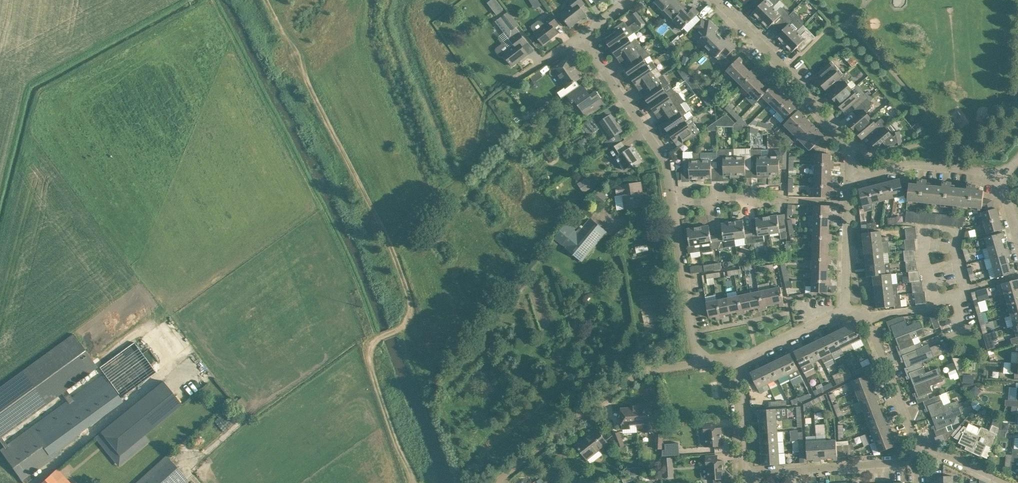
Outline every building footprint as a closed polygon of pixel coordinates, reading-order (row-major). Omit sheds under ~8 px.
[(496,0),(491,0),(488,3),(497,15),(504,10),(496,0)] [(582,0),(568,0),(572,6),(561,15),(570,27),(586,15),(580,7),(585,3),(582,0)] [(666,18),(681,3),(679,0),(656,0),(654,2),(663,10),(661,12),(666,18)] [(758,22),(777,3),(774,0),(756,0),(752,4),(757,8),(752,12),(757,17),(755,19),(758,22)] [(681,3),(666,18),(672,23),(674,21),(682,30),(692,20),(699,13),(693,7),(689,11),(686,8),(681,3)] [(777,3),(758,22),(761,25),(763,23),(768,28),(772,24),(776,28),(789,15),(788,14),(789,13),(784,7),(782,8),(777,3)] [(496,48),(496,50),(500,56),(502,56),(504,55),(506,58),(512,66),(528,54),(522,46),(527,42),(521,34),(519,32),(516,27),(519,25),(512,16),(508,11),(505,14),(501,17),(496,21),(505,32),(510,39),(514,45),(510,49),(505,43),(503,43),(502,43),(496,48)] [(646,24),(639,14),(637,11),(632,15),(634,18),(641,28),(646,24)] [(532,28),(536,33),(535,34),(543,45),(558,33),(554,28),(559,24),(551,14),(546,18),(547,19),(542,23),(541,21),(538,21),(532,25),(532,28)] [(779,43),(782,46),(797,31),(793,27),(798,23),(789,15),(776,28),(781,32),(776,36),(781,41),(779,43)] [(652,19),(647,22),(652,29),(657,26),(652,19)] [(702,19),(694,26),(704,35),(699,40),(708,49),(720,36),(716,32),(717,30),(715,27),(716,27),(709,20),(706,23),(702,19)] [(605,39),(611,48),(628,37),(635,32),(634,32),(633,33),(629,27),(629,28),(624,21),(614,28),(616,31),(605,39)] [(797,31),(782,46),(785,49),(787,47),(792,52),(796,48),(801,52),(813,39),(805,31),(801,35),(797,31)] [(628,37),(611,48),(618,58),(626,52),(629,56),(643,48),(636,38),(638,37),(635,32),(628,37)] [(668,42),(665,44),(669,50),(675,46),(682,39),(678,36),(671,43),(668,42)] [(724,41),(720,36),(708,49),(726,67),(731,61),(726,57),(736,47),(729,40),(729,41),(726,39),(724,41)] [(624,67),(630,76),(648,65),(644,59),(650,55),(644,46),(643,48),(629,56),(633,61),(624,67)] [(551,71),(550,73),(551,75),(552,76),(554,76),(556,75),(559,73),(568,87),(566,88),(565,87),(558,92),(562,98),(569,93),(580,85),(577,81),(582,77),(577,70),(579,68),(570,56),(551,69),(552,70),(551,71)] [(727,70),(735,78),(745,67),(740,62),(743,60),(739,57),(727,70)] [(648,65),(630,76),(637,86),(645,80),(649,84),(663,75),(662,75),(653,61),(648,65)] [(843,75),(832,62),(823,70),(826,74),(818,81),(826,90),(834,83),(843,75)] [(745,67),(735,78),(742,85),(755,73),(752,70),(750,72),(745,67)] [(755,73),(742,85),(750,93),(760,82),(756,78),(758,76),(755,73)] [(643,95),(649,105),(667,93),(663,88),(669,84),(663,75),(649,84),(652,89),(643,95)] [(855,87),(843,75),(834,83),(837,87),(829,94),(836,103),(855,87)] [(692,76),(686,80),(696,94),(703,89),(692,76)] [(698,83),(703,88),(708,82),(703,78),(698,83)] [(760,82),(750,93),(758,101),(763,96),(762,96),(770,88),(767,85),(765,87),(760,82)] [(762,96),(763,96),(770,103),(781,93),(776,88),(778,86),(775,83),(770,88),(762,96)] [(855,87),(836,103),(844,111),(852,105),(855,109),(856,109),(865,100),(871,96),(867,91),(865,93),(858,84),(857,85),(857,86),(855,87)] [(587,115),(595,109),(603,104),(596,93),(590,97),(582,86),(569,95),(578,108),(581,106),(587,115)] [(707,89),(715,98),(718,95),(710,86),(707,89)] [(667,93),(649,105),(656,114),(665,108),(668,113),(676,107),(667,93)] [(781,93),(770,103),(778,111),(790,98),(787,95),(785,97),(781,93)] [(848,123),(855,131),(871,118),(867,113),(869,111),(872,108),(872,106),(870,105),(872,104),(870,101),(873,98),(871,96),(865,100),(856,109),(855,109),(852,111),(856,116),(848,123)] [(790,98),(778,111),(785,119),(796,108),(791,103),(793,101),(790,98)] [(671,117),(662,123),(669,133),(686,121),(693,116),(689,111),(687,113),(681,104),(676,107),(668,113),(671,117)] [(741,117),(733,110),(730,113),(738,120),(741,117)] [(798,110),(784,124),(810,150),(813,147),(816,150),(827,147),(820,141),(824,136),(798,110)] [(605,142),(609,148),(622,139),(618,133),(622,131),(610,115),(602,120),(598,114),(582,125),(587,132),(592,134),(600,128),(608,140),(605,142)] [(723,116),(723,125),(733,126),(735,123),(726,114),(723,116)] [(530,120),(534,127),(543,121),(539,115),(530,120)] [(871,118),(855,131),(863,140),(871,133),(874,137),(886,128),(885,128),(888,126),(881,118),(875,123),(871,118)] [(717,130),(717,126),(717,120),(708,126),(708,130),(717,130)] [(686,121),(669,133),(675,142),(682,137),(685,142),(700,132),(693,122),(689,125),(686,121)] [(891,134),(886,128),(874,137),(870,141),(877,150),(887,141),(891,146),(902,143),(899,132),(892,133),(891,134)] [(791,145),(794,142),(784,132),(781,135),(791,145)] [(588,145),(589,143),(585,138),(584,138),(579,141),(579,143),(582,148),(583,148),(588,145)] [(632,164),(634,167),(642,161),(632,147),(627,150),(622,142),(609,151),(615,160),(617,158),(620,163),(623,161),(627,168),(632,164)] [(816,150),(816,153),(815,164),(833,165),(834,161),(831,160),(831,154),(827,153),(827,147),(816,150)] [(549,148),(544,152),(551,162),(557,158),(549,148)] [(717,154),(718,168),(723,168),(723,175),(730,175),(730,178),(734,178),(734,157),(734,149),(717,149),(717,154)] [(751,154),(751,168),(757,168),(757,175),(764,175),(764,177),(769,177),(768,156),(768,150),(751,150),(751,154)] [(768,156),(769,177),(773,177),(773,174),(780,174),(779,167),(786,167),(787,150),(775,150),(775,156),(768,156)] [(696,181),(700,181),(700,160),(700,153),(693,153),(693,158),(683,158),(683,172),(689,172),(689,179),(696,179),(696,181)] [(700,160),(700,181),(705,181),(705,178),(712,178),(711,168),(718,168),(717,154),(707,155),(707,153),(700,153),(700,160)] [(734,157),(734,178),(739,178),(739,175),(745,175),(745,168),(751,168),(751,154),(741,154),(741,157),(734,157)] [(815,164),(815,175),(830,175),(830,169),(833,169),(833,165),(815,164)] [(815,175),(815,186),(833,186),(833,182),(830,182),(830,175),(815,175)] [(584,192),(589,188),(593,186),(588,177),(578,184),(584,192)] [(889,182),(893,197),(904,195),(900,179),(889,182)] [(982,207),(983,211),(995,208),(993,200),(983,199),(984,191),(976,190),(976,185),(967,184),(967,189),(951,188),(951,183),(942,182),(942,187),(926,185),(927,180),(918,179),(917,184),(909,184),(907,200),(982,208),(982,207)] [(622,185),(616,186),(617,194),(619,209),(626,208),(635,207),(644,206),(641,182),(622,185)] [(879,184),(883,200),(893,197),(889,182),(879,184)] [(869,187),(873,202),(883,200),(879,184),(869,187)] [(833,190),(833,186),(815,186),(815,197),(830,197),(830,190),(833,190)] [(863,205),(873,202),(869,187),(859,189),(863,205)] [(600,191),(594,199),(602,205),(608,198),(600,191)] [(589,205),(584,212),(591,218),(596,211),(589,205)] [(814,205),(814,216),(832,216),(832,212),(829,212),(829,205),(814,205)] [(980,218),(982,223),(999,218),(996,208),(995,208),(983,211),(981,212),(983,217),(980,218)] [(906,210),(905,221),(963,227),(963,221),(965,222),(966,216),(906,210)] [(766,217),(769,234),(780,232),(781,239),(787,238),(787,234),(785,225),(779,225),(777,215),(766,217)] [(814,216),(814,227),(829,227),(829,221),(832,221),(832,216),(814,216)] [(751,230),(753,243),(765,241),(764,235),(769,234),(766,217),(755,218),(757,229),(751,230)] [(1002,229),(999,218),(982,223),(983,229),(986,228),(987,233),(1002,229)] [(555,237),(561,243),(566,247),(582,261),(606,232),(590,219),(578,233),(567,224),(555,237)] [(732,222),(735,239),(746,237),(747,244),(753,243),(751,230),(745,231),(743,220),(732,222)] [(717,235),(719,248),(725,247),(725,246),(728,246),(729,240),(735,239),(732,222),(721,223),(723,234),(717,235)] [(698,227),(702,253),(713,251),(712,249),(719,248),(717,235),(710,236),(709,225),(698,227)] [(905,228),(906,239),(915,238),(917,238),(916,227),(904,225),(901,226),(901,229),(905,228)] [(702,253),(698,227),(687,229),(689,245),(687,246),(689,253),(701,251),(702,253)] [(814,227),(814,238),(831,238),(832,234),(829,234),(829,227),(814,227)] [(862,233),(864,244),(889,241),(888,236),(882,237),(881,231),(862,233)] [(985,237),(988,247),(1003,243),(1001,238),(1004,237),(1003,232),(985,237)] [(814,238),(813,248),(828,249),(828,242),(831,242),(831,238),(814,238)] [(904,239),(905,250),(914,249),(916,249),(915,238),(906,239),(904,239)] [(865,255),(888,252),(890,252),(889,241),(864,244),(865,255)] [(988,247),(991,257),(1009,252),(1007,248),(1004,249),(1003,243),(988,247)] [(813,248),(813,259),(831,260),(831,255),(828,255),(828,249),(813,248)] [(905,261),(915,260),(914,249),(905,250),(903,250),(905,261)] [(991,257),(994,267),(1008,263),(1007,258),(1010,257),(1009,252),(991,257)] [(883,253),(865,255),(866,265),(885,263),(883,253)] [(813,259),(813,270),(828,270),(828,264),(831,264),(831,260),(813,259)] [(907,272),(908,272),(917,270),(916,260),(915,260),(905,261),(907,272)] [(720,262),(704,265),(705,271),(721,268),(721,266),(720,262)] [(867,276),(873,276),(891,274),(890,263),(885,263),(866,265),(867,276)] [(1010,268),(1008,263),(994,267),(997,277),(1014,272),(1013,268),(1010,268)] [(704,265),(690,267),(691,273),(705,271),(704,265)] [(813,270),(812,281),(830,281),(830,277),(827,277),(828,270),(813,270)] [(910,282),(911,282),(920,281),(919,270),(917,270),(908,272),(910,282)] [(873,276),(874,286),(893,284),(891,274),(873,276)] [(1005,294),(1017,290),(1017,279),(1002,283),(1005,294)] [(789,281),(789,280),(785,281),(788,297),(793,296),(792,291),(795,290),(793,280),(789,281)] [(830,285),(830,281),(812,281),(806,281),(806,286),(812,286),(812,292),(827,292),(827,285),(830,285)] [(913,293),(914,293),(923,292),(922,281),(920,281),(911,282),(913,293)] [(874,286),(875,297),(898,294),(898,290),(893,290),(893,284),(874,286)] [(770,289),(773,304),(779,303),(780,306),(784,305),(781,287),(770,289)] [(759,292),(763,309),(767,308),(766,305),(773,304),(770,289),(759,292)] [(971,292),(974,300),(983,298),(980,289),(971,292)] [(1008,305),(1017,302),(1017,290),(1005,294),(1008,305)] [(925,291),(923,292),(914,293),(916,304),(926,302),(925,291)] [(749,294),(752,308),(758,307),(759,310),(763,309),(759,292),(749,294)] [(738,296),(742,313),(746,313),(745,310),(752,308),(749,294),(738,296)] [(900,294),(898,294),(875,297),(877,308),(894,306),(895,309),(902,308),(900,294)] [(728,298),(731,313),(737,311),(738,314),(742,313),(738,296),(728,298)] [(717,300),(721,318),(725,317),(724,314),(731,313),(728,298),(717,300)] [(716,319),(721,318),(717,300),(706,302),(709,317),(716,316),(716,319)] [(1011,315),(1017,313),(1017,302),(1008,305),(1011,315)] [(928,313),(932,322),(938,320),(934,310),(928,313)] [(893,330),(896,338),(923,327),(920,321),(908,325),(904,316),(898,317),(886,321),(890,331),(893,330)] [(941,327),(938,320),(932,322),(935,329),(941,327)] [(851,343),(861,338),(854,323),(844,328),(851,343)] [(896,346),(898,350),(914,344),(912,339),(925,333),(923,327),(896,338),(898,345),(896,346)] [(834,333),(841,348),(844,353),(854,349),(851,343),(844,328),(834,333)] [(0,387),(0,438),(1,437),(62,393),(66,390),(98,367),(73,333),(0,387)] [(824,337),(831,352),(841,348),(834,333),(824,337)] [(983,335),(987,349),(996,347),(994,340),(992,340),(990,333),(988,333),(983,335)] [(814,342),(821,357),(822,357),(824,363),(834,358),(831,352),(824,337),(814,342)] [(156,372),(134,342),(100,367),(122,397),(156,372)] [(804,347),(812,362),(821,357),(814,342),(804,347)] [(904,360),(907,367),(916,364),(921,362),(943,354),(939,344),(930,347),(931,350),(919,355),(916,349),(922,346),(921,342),(914,344),(898,350),(902,361),(904,360)] [(802,367),(804,372),(814,367),(804,347),(794,352),(801,367),(802,367)] [(780,358),(788,374),(791,380),(801,375),(790,354),(780,358)] [(771,363),(778,378),(788,374),(780,358),(771,363)] [(911,377),(914,385),(941,374),(938,367),(926,372),(921,362),(916,364),(907,367),(904,368),(909,378),(911,377)] [(761,368),(768,383),(778,378),(771,363),(761,368)] [(767,383),(768,383),(761,368),(751,373),(761,393),(770,389),(767,383)] [(841,371),(845,381),(853,377),(848,368),(841,371)] [(956,369),(949,372),(951,378),(955,377),(955,379),(959,377),(956,369)] [(837,385),(845,381),(841,371),(833,375),(837,385)] [(853,381),(856,391),(871,385),(869,380),(870,377),(871,377),(870,374),(853,381)] [(918,403),(923,401),(929,399),(927,393),(933,391),(930,386),(944,380),(941,374),(914,385),(916,392),(914,393),(918,403)] [(0,438),(0,441),(4,447),(0,450),(22,481),(24,482),(26,482),(33,479),(30,475),(52,459),(59,454),(57,452),(80,436),(81,432),(111,410),(123,402),(103,375),(92,383),(72,398),(66,390),(62,393),(67,401),(8,444),(7,445),(1,437),(0,438)] [(163,381),(101,432),(120,455),(182,404),(163,381)] [(856,391),(860,401),(875,395),(873,390),(874,387),(875,387),(874,384),(871,385),(856,391)] [(975,387),(969,392),(975,399),(981,393),(975,387)] [(1017,387),(1017,400),(1006,399),(1005,405),(1017,406),(1017,387)] [(813,399),(818,409),(821,407),(821,406),(822,406),(820,401),(825,398),(823,394),(813,399)] [(860,401),(864,411),(879,405),(877,400),(877,397),(879,397),(878,394),(875,395),(860,401)] [(929,410),(932,417),(959,407),(957,401),(944,406),(942,400),(939,395),(929,399),(923,401),(927,411),(929,410)] [(818,410),(818,409),(813,399),(804,404),(804,411),(806,410),(808,415),(818,410)] [(975,400),(970,403),(973,410),(979,403),(975,400)] [(636,407),(637,424),(644,423),(645,432),(652,431),(651,403),(635,404),(636,407)] [(864,411),(868,421),(882,415),(880,410),(881,407),(883,407),(882,404),(879,405),(864,411)] [(630,424),(637,424),(636,407),(621,408),(622,418),(622,429),(630,428),(630,424)] [(962,413),(959,407),(932,417),(935,425),(933,426),(937,436),(943,434),(946,440),(947,440),(956,430),(956,429),(953,429),(949,418),(962,413)] [(759,410),(760,421),(776,420),(782,419),(782,408),(759,410)] [(868,421),(872,431),(886,425),(884,420),(885,418),(886,417),(885,414),(882,415),(868,421)] [(994,416),(992,424),(992,425),(999,428),(1002,419),(998,418),(994,416)] [(760,421),(760,432),(777,431),(776,420),(760,421)] [(704,435),(700,435),(701,447),(705,447),(708,446),(713,446),(723,445),(722,436),(720,436),(719,428),(716,428),(715,422),(705,422),(704,423),(704,435)] [(993,448),(997,434),(999,428),(992,425),(990,430),(981,426),(980,428),(969,423),(967,427),(964,426),(954,437),(960,440),(958,443),(966,446),(965,449),(981,456),(986,446),(993,448)] [(864,446),(890,435),(888,430),(889,428),(890,427),(889,424),(886,425),(872,431),(861,435),(864,446)] [(576,445),(583,453),(587,459),(599,449),(601,452),(610,445),(596,428),(589,433),(590,435),(576,445)] [(760,432),(761,443),(778,442),(777,431),(760,432)] [(624,445),(619,432),(613,434),(618,447),(624,445)] [(874,454),(894,446),(892,441),(893,438),(894,437),(893,434),(870,444),(874,454)] [(827,458),(829,458),(833,457),(833,459),(837,459),(837,457),(836,445),(836,440),(827,441),(826,441),(827,458)] [(814,461),(818,460),(817,441),(806,442),(807,459),(814,459),(814,461)] [(826,441),(817,441),(818,460),(821,460),(821,458),(827,458),(826,441)] [(761,443),(762,454),(779,453),(778,442),(761,443)] [(666,449),(663,450),(663,456),(666,455),(680,455),(680,443),(666,444),(666,449)] [(836,445),(837,457),(854,456),(853,444),(836,445)] [(805,462),(804,452),(804,451),(793,452),(793,463),(805,462)] [(779,464),(779,453),(762,454),(763,465),(779,464)] [(717,455),(706,455),(707,479),(725,478),(724,469),(722,469),(721,460),(718,461),(717,455)] [(162,458),(152,467),(153,468),(136,482),(183,482),(187,479),(166,456),(163,459),(162,458)] [(670,456),(662,456),(664,478),(672,477),(670,456)] [(41,482),(65,482),(68,480),(57,468),(53,471),(44,480),(41,482)] [(546,471),(542,475),(547,482),(552,478),(546,471)]
